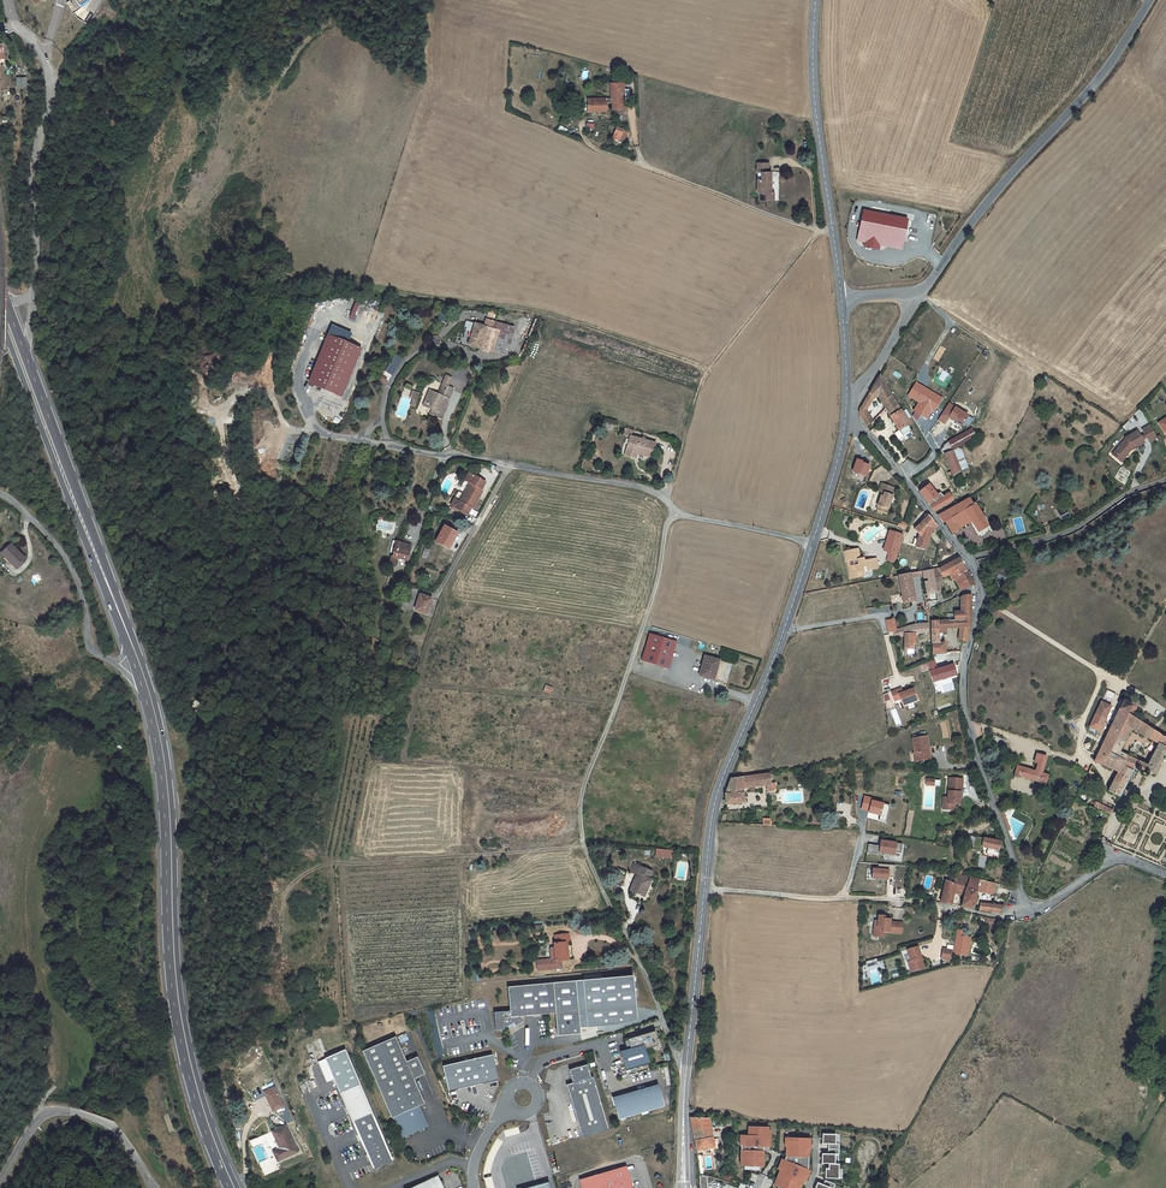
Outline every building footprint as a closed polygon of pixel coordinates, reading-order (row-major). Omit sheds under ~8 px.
[(26,76),(16,77),(17,87),(27,87),(26,76)] [(611,98),(587,99),(588,111),(607,111),(607,102),(612,102),(613,110),(626,110),(626,107),(626,102),(628,102),(629,101),(629,90),(628,89),(624,89),(624,82),(611,82),(611,98)] [(623,128),(618,126),(616,130),(613,137),(619,139),(619,138),(624,141),(628,130),(623,128)] [(765,172),(765,179),(762,179),(757,179),(757,192),(759,192),(759,200),(774,200),(774,192),(771,192),(771,172),(769,172),(769,163),(757,163),(757,172),(762,172),(765,172)] [(859,240),(867,242),(866,246),(880,249),(881,244),(903,249),(909,219),(865,210),(859,240)] [(355,303),(351,318),(355,319),(359,304),(355,303)] [(488,328),(493,329),(496,322),(487,319),(484,327),(475,324),(472,333),(471,338),(469,345),(481,349),(488,328)] [(515,327),(496,322),(493,329),(501,331),(495,352),(504,354),(506,348),(508,349),(515,327)] [(493,329),(488,328),(481,349),(495,353),(495,352),(501,331),(493,329)] [(361,349),(328,336),(310,382),(343,395),(361,349)] [(880,375),(869,393),(873,399),(878,391),(887,405),(885,407),(899,431),(899,430),(908,425),(909,424),(880,375)] [(451,378),(446,376),(442,385),(447,387),(451,378)] [(424,404),(433,408),(432,409),(430,414),(442,419),(447,407),(444,406),(445,404),(447,405),(453,389),(447,387),(442,385),(438,394),(429,391),(427,396),(424,404)] [(410,398),(413,399),(417,401),(419,394),(413,392),(410,398)] [(860,409),(859,412),(866,410),(873,399),(869,393),(863,404),(860,409)] [(946,424),(949,418),(964,426),(970,413),(948,402),(939,421),(946,424)] [(866,410),(859,412),(860,416),(866,427),(873,421),(866,410)] [(1158,423),(1165,433),(1165,432),(1165,418),(1158,423)] [(908,425),(899,430),(902,435),(911,430),(908,425)] [(1150,425),(1141,430),(1149,443),(1157,438),(1150,425)] [(944,454),(952,451),(960,471),(968,468),(959,446),(972,439),(976,437),(971,429),(948,442),(944,445),(941,451),(944,454)] [(1126,439),(1114,452),(1123,459),(1132,449),(1132,450),(1144,443),(1137,431),(1125,438),(1126,439)] [(652,458),(654,449),(655,446),(641,442),(641,440),(631,437),(627,449),(641,453),(640,454),(652,458)] [(960,471),(952,451),(944,454),(953,476),(960,471)] [(1114,452),(1112,455),(1120,462),(1123,459),(1114,452)] [(465,480),(470,483),(472,484),(462,503),(460,502),(455,499),(451,505),(468,514),(472,508),(473,509),(483,491),(481,490),(485,482),(469,473),(467,477),(465,480)] [(472,484),(470,483),(460,502),(462,503),(472,484)] [(882,483),(879,491),(884,493),(883,496),(881,495),(876,509),(878,510),(877,513),(881,514),(882,511),(884,512),(885,508),(888,509),(892,495),(891,495),(894,488),(882,483)] [(929,484),(919,492),(930,506),(933,511),(934,511),(953,500),(949,493),(943,497),(943,498),(941,499),(937,495),(929,484)] [(968,499),(938,516),(944,523),(946,522),(952,533),(959,530),(958,529),(956,525),(969,517),(971,522),(980,538),(989,532),(988,528),(984,519),(975,503),(972,505),(968,499)] [(1065,507),(1058,511),(1062,519),(1069,515),(1065,507)] [(932,531),(937,526),(928,515),(922,521),(914,530),(919,534),(928,542),(932,531)] [(969,517),(956,525),(958,529),(962,527),(961,525),(967,522),(968,524),(971,522),(969,517)] [(445,527),(437,542),(449,548),(457,533),(445,527)] [(414,532),(406,530),(404,536),(412,538),(414,532)] [(903,535),(891,531),(886,550),(889,552),(897,554),(903,535)] [(919,534),(916,547),(925,550),(928,542),(919,534)] [(408,545),(393,541),(390,552),(394,553),(393,557),(392,557),(390,566),(394,567),(396,557),(407,560),(410,547),(408,547),(408,545)] [(8,560),(9,559),(17,568),(26,559),(11,544),(2,553),(8,560)] [(422,557),(427,559),(430,550),(425,548),(422,557)] [(858,549),(847,551),(848,556),(846,556),(847,562),(849,561),(853,561),(854,566),(850,566),(852,574),(856,573),(857,577),(864,576),(863,572),(869,571),(869,570),(878,568),(876,559),(864,561),(860,562),(860,558),(858,549)] [(897,554),(889,552),(887,559),(894,561),(897,554)] [(931,569),(932,570),(933,570),(934,579),(941,577),(945,577),(949,575),(964,565),(959,558),(939,569),(938,568),(931,569)] [(847,562),(850,579),(857,577),(856,573),(852,574),(850,566),(849,561),(847,562)] [(922,562),(919,572),(932,570),(931,569),(930,561),(922,562)] [(964,565),(949,575),(952,580),(956,578),(958,580),(960,584),(958,585),(961,590),(975,584),(971,578),(964,565)] [(898,575),(903,604),(913,602),(911,589),(913,588),(912,578),(925,576),(929,601),(929,602),(939,601),(936,588),(934,579),(933,570),(932,570),(919,572),(898,575)] [(941,577),(934,579),(936,588),(943,586),(941,577)] [(427,614),(432,599),(422,595),(419,604),(418,604),(415,610),(427,614)] [(955,613),(955,620),(972,619),(971,595),(963,595),(963,611),(955,612),(955,613)] [(894,619),(886,620),(888,632),(894,630),(896,629),(894,619)] [(945,642),(941,642),(939,643),(938,632),(940,631),(946,631),(946,628),(960,628),(970,627),(972,619),(955,620),(948,620),(931,621),(931,632),(931,654),(945,653),(945,642)] [(916,624),(911,625),(911,633),(914,633),(916,633),(927,632),(927,622),(921,622),(921,624),(916,624)] [(896,629),(894,630),(895,634),(896,637),(904,635),(904,633),(905,633),(905,627),(901,628),(896,629)] [(960,628),(959,640),(967,642),(970,627),(960,628)] [(904,635),(904,649),(914,648),(914,642),(914,633),(911,633),(905,633),(904,633),(904,635)] [(676,642),(649,634),(648,638),(642,661),(668,669),(676,642)] [(704,656),(701,667),(699,675),(714,679),(719,660),(704,656)] [(952,665),(930,671),(933,682),(938,680),(940,683),(949,680),(948,677),(955,675),(952,665)] [(903,693),(901,688),(891,692),(895,701),(900,699),(903,706),(908,704),(907,702),(912,700),(913,702),(918,700),(913,688),(903,693)] [(889,693),(883,694),(885,702),(891,700),(889,693)] [(1108,791),(1119,797),(1134,768),(1135,768),(1136,770),(1137,771),(1139,770),(1140,767),(1144,769),(1143,772),(1143,774),(1145,774),(1146,774),(1147,774),(1148,771),(1154,774),(1162,754),(1165,756),(1165,738),(1132,716),(1137,707),(1132,704),(1132,705),(1123,699),(1094,761),(1117,771),(1108,791)] [(1101,701),(1099,707),(1108,711),(1111,706),(1101,701)] [(1099,707),(1092,721),(1102,725),(1108,711),(1099,707)] [(1092,721),(1090,726),(1099,731),(1102,725),(1092,721)] [(912,738),(914,753),(918,753),(919,760),(930,758),(927,736),(926,736),(920,737),(912,738)] [(1048,774),(1017,765),(1014,776),(1020,778),(1020,776),(1039,782),(1039,783),(1045,785),(1048,774)] [(1089,770),(1082,786),(1087,788),(1090,782),(1089,782),(1091,779),(1095,773),(1089,770)] [(725,794),(725,803),(743,803),(743,802),(743,797),(743,789),(743,788),(767,785),(768,795),(769,795),(776,794),(774,783),(773,774),(769,774),(769,773),(731,778),(725,794)] [(963,779),(949,778),(948,797),(947,804),(946,806),(949,810),(954,810),(955,805),(955,804),(959,805),(960,798),(960,792),(962,792),(963,779)] [(1097,802),(1093,809),(1109,817),(1112,810),(1097,802)] [(981,846),(983,838),(961,833),(959,842),(973,845),(972,849),(980,850),(981,846)] [(983,838),(981,846),(999,850),(1001,842),(983,838)] [(882,855),(882,853),(894,855),(894,853),(900,853),(902,844),(880,841),(880,846),(868,844),(867,853),(882,855)] [(672,850),(657,849),(656,856),(672,858),(672,850)] [(649,879),(652,872),(634,864),(631,872),(637,875),(630,890),(644,896),(647,888),(646,887),(647,885),(649,885),(651,880),(649,879)] [(872,878),(889,880),(891,869),(874,867),(872,878)] [(946,881),(941,902),(951,904),(954,893),(955,885),(960,886),(958,894),(964,895),(966,888),(969,878),(955,875),(954,884),(946,881)] [(964,895),(961,906),(973,908),(977,891),(979,880),(969,878),(966,888),(964,895)] [(979,880),(977,891),(992,894),(994,884),(979,880)] [(980,903),(979,910),(998,913),(1004,905),(980,903)] [(873,928),(872,937),(881,938),(882,932),(900,934),(901,923),(888,922),(889,920),(883,919),(883,917),(877,916),(877,922),(876,928),(873,928)] [(570,942),(569,934),(555,935),(556,943),(554,943),(554,947),(552,947),(550,949),(551,959),(549,960),(536,962),(536,971),(560,969),(559,961),(566,960),(565,942),(570,942)] [(922,964),(917,947),(906,950),(910,961),(908,962),(910,971),(918,969),(917,966),(922,964)] [(951,960),(952,950),(943,948),(941,958),(951,960)] [(553,983),(556,1013),(558,1035),(581,1033),(580,1028),(618,1024),(637,1018),(633,975),(553,983)] [(556,1013),(553,983),(508,987),(510,1011),(494,1012),(495,1021),(519,1018),(519,1017),(556,1013)] [(519,1018),(495,1021),(496,1030),(505,1029),(505,1028),(514,1022),(516,1026),(521,1022),(519,1018)] [(644,1045),(645,1049),(658,1046),(656,1039),(657,1039),(655,1031),(628,1039),(630,1048),(644,1045)] [(396,1037),(363,1051),(391,1118),(393,1117),(401,1135),(406,1132),(407,1134),(412,1132),(412,1131),(415,1130),(415,1131),(420,1129),(420,1127),(425,1125),(417,1107),(424,1104),(414,1079),(425,1074),(418,1057),(407,1062),(396,1037)] [(645,1049),(644,1045),(630,1048),(620,1052),(626,1071),(649,1064),(645,1049)] [(493,1055),(444,1066),(451,1092),(499,1080),(493,1055)] [(591,1079),(587,1066),(569,1072),(573,1084),(567,1086),(583,1138),(609,1130),(593,1078),(591,1079)] [(340,1093),(361,1084),(358,1077),(337,1086),(340,1093)] [(351,1120),(372,1112),(361,1084),(340,1093),(351,1120)] [(615,1102),(620,1120),(664,1106),(658,1086),(621,1097),(622,1100),(615,1102)] [(274,1088),(264,1093),(270,1104),(273,1111),(283,1107),(274,1088)] [(372,1112),(351,1120),(372,1169),(392,1160),(372,1112)] [(709,1118),(691,1118),(695,1141),(696,1150),(714,1148),(715,1149),(720,1148),(718,1139),(713,1139),(709,1118)] [(281,1149),(274,1152),(278,1161),(298,1152),(285,1126),(273,1132),(281,1149)] [(768,1130),(768,1127),(748,1127),(748,1136),(743,1135),(743,1145),(741,1145),(740,1166),(744,1166),(759,1167),(763,1167),(763,1151),(762,1151),(762,1147),(764,1147),(767,1147),(768,1130)] [(828,1154),(822,1153),(821,1163),(827,1163),(827,1168),(825,1168),(825,1178),(838,1178),(838,1169),(838,1164),(835,1163),(835,1154),(839,1154),(839,1144),(835,1144),(836,1134),(822,1134),(822,1144),(828,1144),(828,1154)] [(786,1141),(794,1141),(794,1138),(785,1138),(785,1147),(786,1147),(786,1141)] [(809,1141),(808,1147),(810,1147),(810,1138),(801,1138),(801,1141),(809,1141)] [(786,1161),(784,1160),(780,1170),(774,1185),(778,1187),(781,1187),(800,1187),(803,1179),(807,1169),(808,1168),(808,1147),(809,1141),(801,1141),(794,1141),(786,1141),(786,1147),(786,1156),(787,1157),(786,1161)] [(627,1168),(596,1177),(592,1178),(595,1187),(633,1187),(627,1168)] [(409,1187),(442,1187),(437,1176),(409,1187)] [(581,1182),(583,1187),(595,1187),(592,1178),(581,1182)] [(829,1187),(831,1187),(833,1187),(835,1184),(825,1180),(823,1184),(817,1182),(815,1187),(829,1187)]
